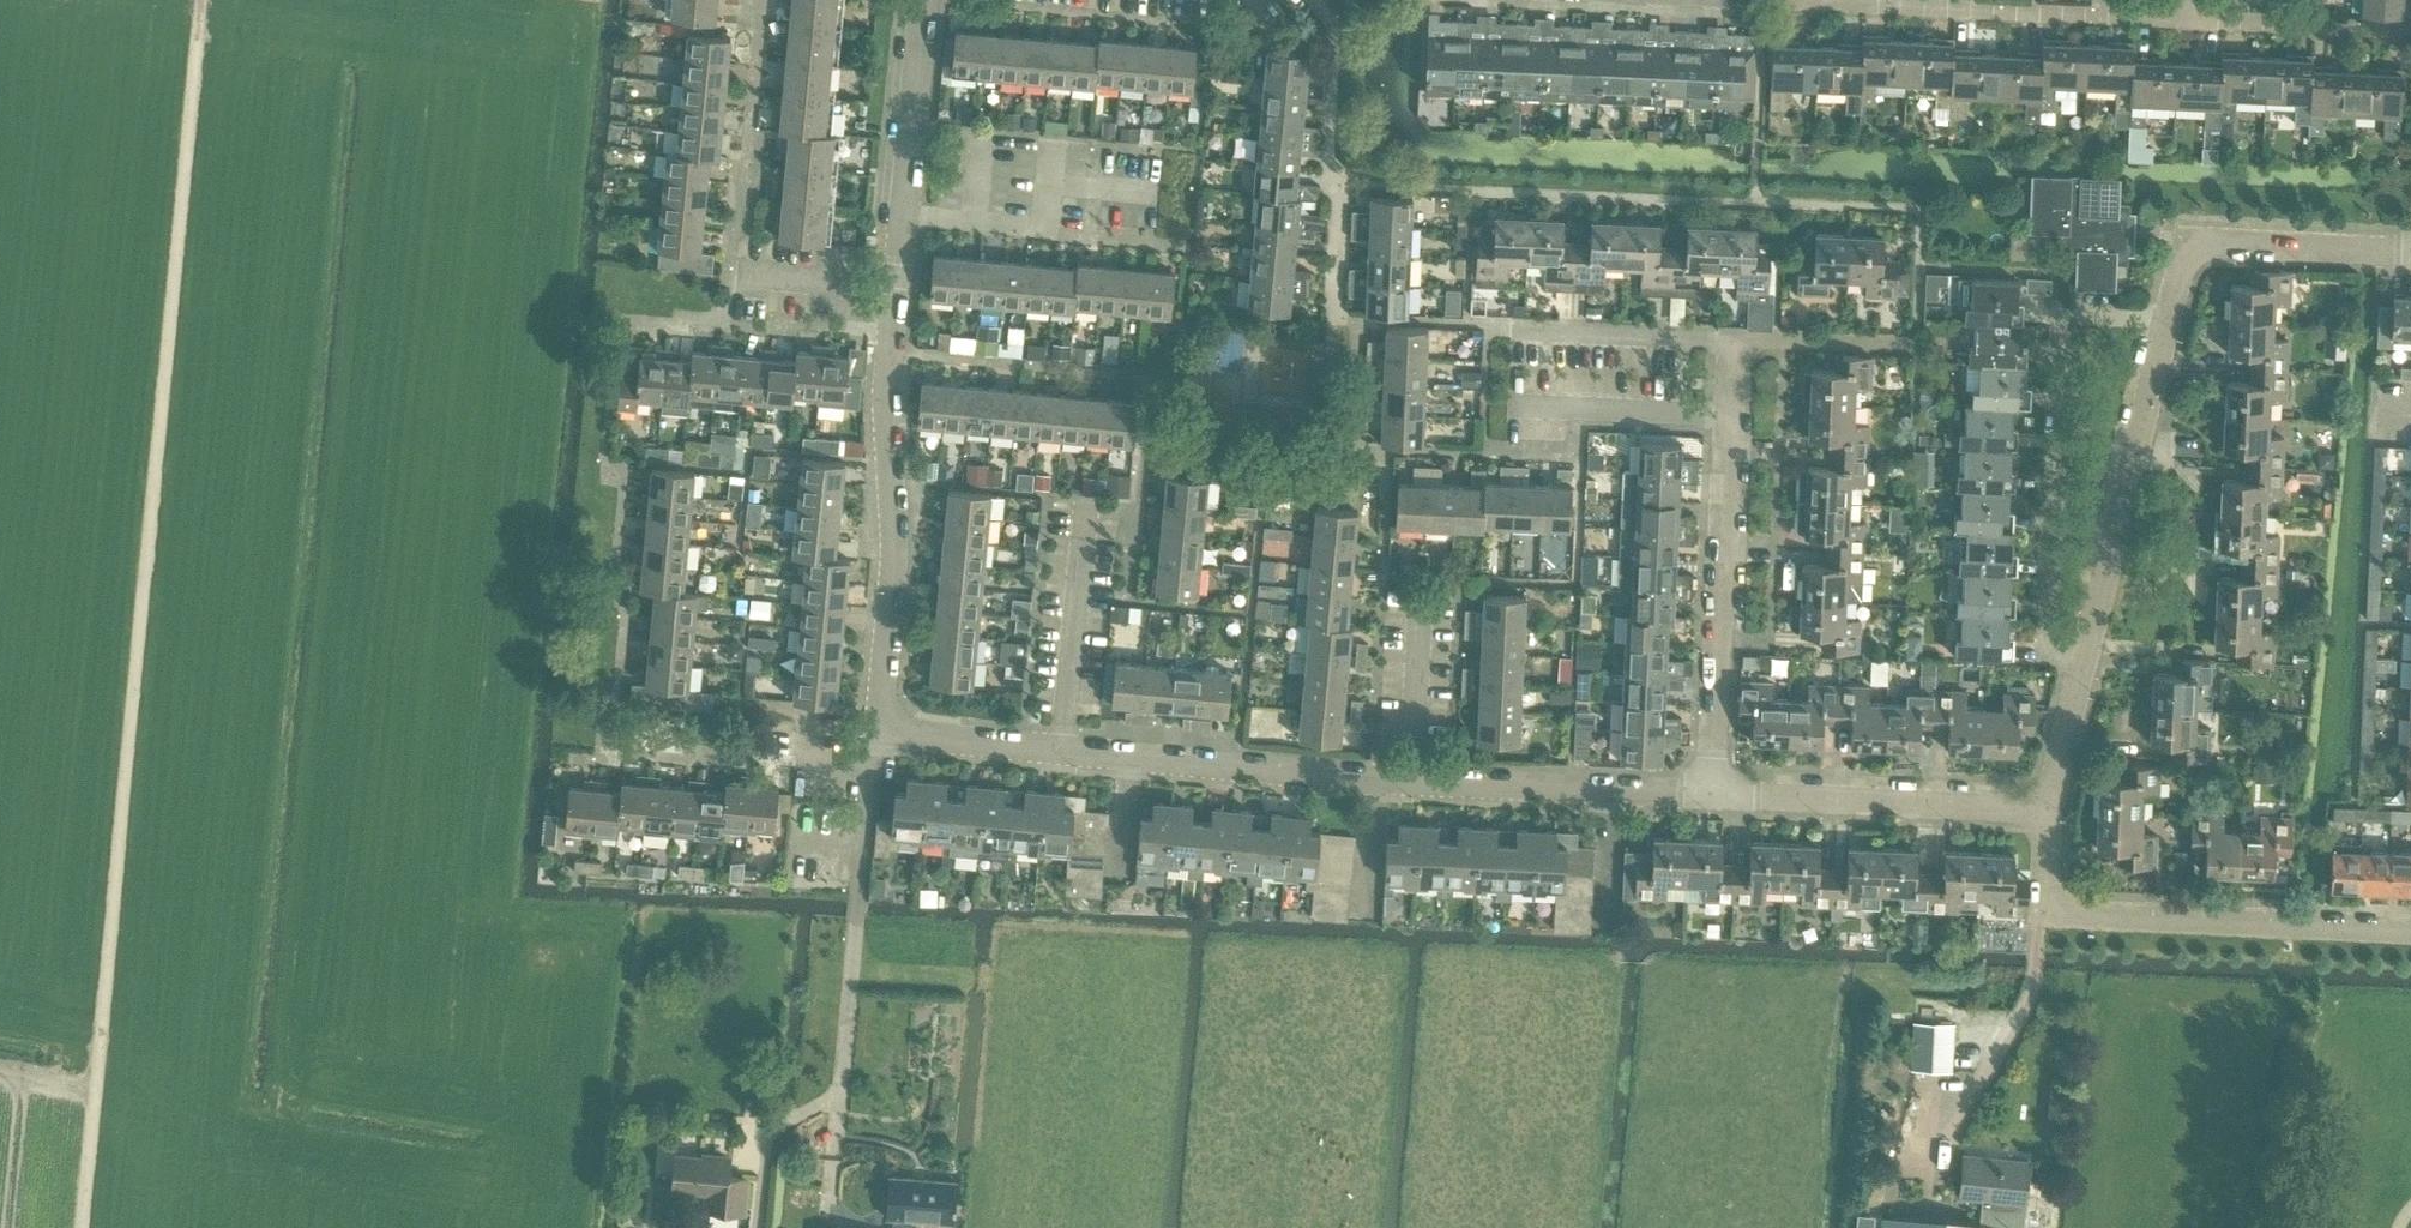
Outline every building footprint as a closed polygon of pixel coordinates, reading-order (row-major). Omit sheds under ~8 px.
[(670,18),(690,20),(714,22),(715,22),(717,0),(672,0),(670,18)] [(791,22),(835,26),(838,0),(793,0),(791,22)] [(2362,13),(2400,15),(2401,0),(2363,0),(2362,13)] [(1425,88),(1454,89),(1458,18),(1444,18),(1443,34),(1427,33),(1425,88)] [(1454,89),(1483,91),(1486,35),(1470,35),(1471,19),(1458,18),(1454,89)] [(690,20),(689,33),(712,36),(714,22),(690,20)] [(1483,91),(1511,92),(1514,22),(1500,21),(1499,35),(1486,35),(1483,91)] [(659,32),(666,32),(666,33),(683,35),(684,23),(668,22),(668,23),(660,23),(659,32)] [(791,22),(787,58),(832,62),(835,26),(791,22)] [(1511,92),(1541,93),(1543,38),(1527,37),(1528,22),(1514,22),(1511,92)] [(1541,93),(1569,94),(1573,24),(1559,23),(1559,39),(1543,38),(1541,93)] [(1573,24),(1569,94),(1598,96),(1601,40),(1585,39),(1586,25),(1573,24)] [(1598,96),(1626,97),(1630,26),(1617,26),(1616,41),(1601,40),(1598,96)] [(1626,97),(1655,98),(1658,43),(1643,42),(1644,27),(1630,26),(1626,97)] [(952,71),(977,74),(980,32),(956,29),(952,71)] [(1655,98),(1685,100),(1689,30),(1674,29),(1674,44),(1658,43),(1655,98)] [(1685,100),(1713,101),(1716,46),(1700,46),(1700,30),(1689,30),(1685,100)] [(977,74),(1000,76),(1004,34),(980,32),(977,74)] [(1716,46),(1713,101),(1743,102),(1746,32),(1732,32),(1731,47),(1716,46)] [(688,36),(686,58),(728,62),(730,38),(712,36),(689,33),(688,34),(688,36)] [(1845,111),(1860,112),(1864,33),(1863,33),(1863,43),(1848,43),(1848,47),(1819,46),(1817,87),(1846,88),(1845,111)] [(1877,82),(1907,83),(1909,40),(1879,38),(1879,34),(1864,33),(1860,112),(1861,112),(1861,102),(1876,103),(1877,82)] [(1004,34),(1000,76),(1024,79),(1028,36),(1004,34)] [(945,36),(942,63),(952,64),(955,37),(945,36)] [(1028,36),(1024,79),(1048,81),(1052,38),(1028,36)] [(1949,116),(1950,116),(1953,37),(1938,36),(1938,41),(1909,40),(1907,83),(1936,84),(1935,107),(1949,107),(1949,116)] [(1966,95),(1996,96),(1997,55),(1967,53),(1967,48),(1954,47),(1954,37),(1953,37),(1950,116),(1965,117),(1966,95)] [(2024,120),(2041,121),(2044,37),(2043,37),(2042,52),(2028,51),(2028,56),(1997,55),(1996,96),(2025,97),(2024,120)] [(2056,83),(2086,85),(2088,44),(2059,43),(2059,38),(2044,37),(2041,121),(2042,121),(2042,106),(2055,106),(2056,83)] [(1052,38),(1048,81),(1072,83),(1076,41),(1052,38)] [(1097,80),(1120,83),(1124,40),(1100,38),(1100,43),(1096,80),(1097,80)] [(1787,85),(1817,87),(1819,46),(1788,45),(1789,40),(1773,39),(1769,107),(1786,108),(1787,85)] [(1124,40),(1120,83),(1144,85),(1148,42),(1124,40)] [(1076,41),(1072,83),(1096,86),(1097,80),(1096,80),(1100,43),(1076,41)] [(2130,109),(2133,56),(2134,56),(2135,42),(2119,41),(2118,46),(2088,44),(2086,85),(2117,86),(2116,109),(2130,109)] [(1148,42),(1144,85),(1167,87),(1172,45),(1148,42)] [(1172,45),(1167,87),(1192,90),(1189,118),(1197,119),(1200,90),(1192,89),(1196,47),(1172,45)] [(1267,49),(1264,78),(1306,82),(1309,53),(1267,49)] [(2204,129),(2220,130),(2223,51),(2223,60),(2208,60),(2208,65),(2178,63),(2176,104),(2206,105),(2204,129)] [(2235,97),(2266,99),(2268,58),(2238,56),(2238,51),(2223,51),(2220,130),(2221,130),(2221,120),(2235,120),(2235,97)] [(2294,123),(2308,124),(2312,55),(2297,54),(2296,59),(2268,58),(2266,99),(2295,100),(2294,123)] [(2324,113),(2354,114),(2356,72),(2326,70),(2326,66),(2312,65),(2312,55),(2308,124),(2307,133),(2323,134),(2324,113)] [(2130,109),(2129,125),(2145,126),(2146,103),(2176,104),(2178,63),(2148,62),(2148,57),(2134,56),(2133,56),(2130,109)] [(686,58),(683,82),(726,86),(728,62),(686,58)] [(787,58),(784,94),(828,98),(832,62),(787,58)] [(2356,72),(2354,114),(2384,115),(2383,138),(2399,139),(2402,69),(2386,68),(2386,73),(2356,72)] [(1314,69),(1312,82),(1323,83),(1324,70),(1314,69)] [(1264,78),(1261,107),(1303,111),(1306,82),(1264,78)] [(683,82),(681,106),(724,110),(726,86),(683,82)] [(1323,83),(1312,82),(1311,96),(1321,97),(1323,83)] [(780,130),(789,130),(825,134),(828,98),(784,94),(780,130)] [(958,105),(956,122),(971,123),(973,106),(958,105)] [(681,106),(679,130),(721,134),(724,110),(681,106)] [(1261,107),(1259,136),(1301,140),(1303,111),(1261,107)] [(1423,108),(1423,118),(1430,119),(1431,108),(1423,108)] [(1009,112),(1007,127),(1020,128),(1021,113),(1009,112)] [(1024,118),(1023,128),(1035,129),(1036,119),(1024,118)] [(1045,131),(1056,132),(1057,121),(1046,120),(1045,131)] [(2221,120),(2221,132),(2228,132),(2233,128),(2233,121),(2221,120)] [(1104,121),(1103,137),(1114,138),(1116,122),(1104,121)] [(1308,125),(1307,140),(1317,141),(1319,126),(1308,125)] [(1122,127),(1121,138),(1138,140),(1139,129),(1122,127)] [(1153,127),(1151,139),(1162,140),(1163,128),(1153,127)] [(679,130),(676,154),(710,157),(719,158),(721,134),(679,130)] [(789,130),(785,166),(830,170),(834,135),(825,134),(789,130)] [(1259,136),(1256,165),(1298,168),(1301,140),(1259,136)] [(1307,140),(1306,153),(1316,154),(1317,141),(1307,140)] [(2128,159),(2128,161),(2150,162),(2150,160),(2151,147),(2144,147),(2129,146),(2128,159)] [(667,153),(665,177),(708,181),(710,157),(676,154),(667,153)] [(1253,192),(1259,193),(1296,197),(1298,168),(1256,165),(1253,192)] [(785,166),(782,202),(827,207),(830,171),(785,166)] [(2066,249),(2077,249),(2076,286),(2113,288),(2114,265),(2127,266),(2129,205),(2117,205),(2118,179),(2032,176),(2029,230),(2067,231),(2066,249)] [(665,177),(662,201),(705,205),(708,181),(665,177)] [(1302,197),(1302,198),(1318,199),(1319,185),(1303,184),(1302,197)] [(1259,193),(1256,221),(1297,225),(1298,212),(1299,197),(1296,197),(1259,193)] [(1370,196),(1369,226),(1412,228),(1413,198),(1370,196)] [(1204,200),(1202,215),(1213,216),(1215,202),(1204,200)] [(662,201),(660,225),(703,229),(705,205),(662,201)] [(782,202),(778,239),(823,243),(827,207),(782,202)] [(1352,211),(1352,225),(1362,225),(1363,211),(1352,211)] [(1466,230),(1467,212),(1457,211),(1456,230),(1466,230)] [(1298,212),(1297,225),(1304,226),(1314,227),(1326,228),(1327,214),(1298,212)] [(1509,260),(1527,261),(1529,218),(1494,217),(1493,246),(1478,245),(1476,285),(1508,287),(1509,260)] [(1544,288),(1573,290),(1575,250),(1562,249),(1563,220),(1529,218),(1527,261),(1545,262),(1544,288)] [(1256,221),(1253,250),(1294,254),(1297,225),(1256,221)] [(1603,264),(1623,265),(1625,223),(1589,221),(1588,250),(1575,250),(1573,290),(1602,291),(1603,264)] [(1642,293),(1670,294),(1672,254),(1658,253),(1660,224),(1625,223),(1623,265),(1643,266),(1642,293)] [(658,268),(696,272),(712,273),(714,254),(701,252),(703,229),(660,225),(658,249),(660,249),(658,268)] [(1352,225),(1351,239),(1362,239),(1362,225),(1352,225)] [(1701,270),(1718,271),(1720,227),(1686,225),(1684,254),(1672,254),(1670,294),(1700,295),(1701,270)] [(1314,227),(1304,226),(1302,240),(1313,241),(1314,227)] [(1369,226),(1367,253),(1410,256),(1412,228),(1369,226)] [(1720,227),(1718,271),(1739,271),(1738,297),(1767,298),(1769,258),(1753,257),(1754,228),(1720,227)] [(1456,230),(1455,248),(1465,248),(1466,230),(1456,230)] [(1828,278),(1847,279),(1849,236),(1815,234),(1813,257),(1799,256),(1797,292),(1827,294),(1828,278)] [(2013,252),(2035,253),(2036,236),(2013,235),(2013,252)] [(1849,236),(1847,279),(1865,280),(1864,296),(1895,298),(1896,294),(1897,275),(1897,261),(1882,260),(1883,237),(1849,236)] [(1253,250),(1250,279),(1292,283),(1294,254),(1253,250)] [(1367,253),(1366,283),(1409,285),(1410,256),(1367,253)] [(934,254),(930,297),(954,300),(958,256),(934,254)] [(958,256),(954,300),(978,302),(982,258),(958,256)] [(978,302),(1002,304),(1006,261),(982,258),(978,302)] [(1455,277),(1464,277),(1464,259),(1455,259),(1455,277)] [(1006,261),(1002,304),(1026,306),(1030,263),(1006,261)] [(1026,306),(1050,309),(1054,265),(1030,263),(1026,306)] [(1074,306),(1098,308),(1102,265),(1079,263),(1078,267),(1074,306)] [(1054,265),(1050,309),(1074,311),(1074,306),(1078,267),(1054,265)] [(1102,265),(1098,308),(1122,311),(1126,267),(1102,265)] [(1122,311),(1146,313),(1150,269),(1126,267),(1122,311)] [(1350,268),(1349,282),(1360,283),(1360,269),(1350,268)] [(1150,269),(1146,313),(1171,315),(1175,272),(1150,269)] [(1300,270),(1298,284),(1309,284),(1310,271),(1300,270)] [(2231,285),(2229,319),(2273,321),(2274,302),(2290,303),(2291,272),(2254,271),(2253,286),(2231,285)] [(712,273),(696,272),(695,287),(719,289),(720,274),(715,273),(712,273)] [(2297,273),(2296,281),(2305,282),(2305,274),(2297,273)] [(1897,275),(1896,294),(1908,295),(1909,276),(1897,275)] [(1292,283),(1250,279),(1248,307),(1289,311),(1292,283)] [(1964,321),(1976,321),(2023,324),(2024,305),(2018,304),(2019,281),(1972,279),(1971,304),(1965,304),(1964,321)] [(1360,283),(1349,282),(1348,296),(1359,297),(1360,283)] [(1409,285),(1366,283),(1365,312),(1407,314),(1409,285)] [(1298,284),(1297,298),(1308,299),(1309,285),(1298,284)] [(1446,290),(1445,312),(1458,313),(1459,290),(1446,290)] [(2393,296),(2393,311),(2378,310),(2377,346),(2393,346),(2393,336),(2410,337),(2410,297),(2393,296)] [(1470,305),(1470,314),(1485,315),(1485,305),(1470,305)] [(1599,308),(1587,307),(1586,319),(1598,319),(1599,308)] [(1795,328),(1795,316),(1782,316),(1781,327),(1795,328)] [(2250,355),(2249,369),(2287,371),(2288,340),(2272,340),(2273,321),(2229,319),(2228,353),(2250,355)] [(1968,363),(1979,364),(2026,366),(2027,345),(2022,345),(2023,324),(1976,321),(1975,347),(1969,347),(1968,363)] [(1386,326),(1384,355),(1426,357),(1428,328),(1386,326)] [(939,330),(938,348),(949,349),(951,331),(939,330)] [(2344,345),(2345,332),(2326,331),(2325,343),(2344,345)] [(958,337),(957,350),(974,352),(975,340),(975,339),(958,337)] [(975,340),(974,352),(992,354),(993,342),(975,340)] [(1368,341),(1367,355),(1378,355),(1378,341),(1368,341)] [(1009,343),(999,342),(997,354),(1008,355),(1009,343)] [(689,403),(689,406),(714,408),(714,402),(719,345),(708,344),(707,353),(693,352),(692,361),(690,393),(689,403)] [(796,351),(795,361),(793,393),(807,394),(809,395),(808,401),(818,402),(823,345),(811,344),(811,353),(796,351)] [(714,402),(714,408),(739,410),(741,398),(744,357),(730,355),(731,346),(719,345),(714,402)] [(823,345),(818,402),(826,402),(826,397),(845,398),(844,406),(859,407),(862,372),(847,371),(848,356),(833,355),(834,346),(823,345)] [(1054,345),(1053,359),(1069,360),(1070,347),(1054,345)] [(1925,345),(1924,361),(1939,362),(1940,346),(1925,345)] [(652,406),(661,407),(666,350),(656,349),(655,358),(641,357),(642,348),(625,346),(623,377),(621,376),(618,408),(635,410),(636,398),(652,400),(652,406)] [(1079,347),(1077,362),(1093,364),(1094,348),(1079,347)] [(758,358),(745,357),(741,398),(757,400),(757,406),(765,407),(770,350),(759,349),(758,358)] [(661,407),(661,413),(688,415),(689,406),(689,403),(690,393),(692,361),(677,360),(678,351),(666,350),(661,407)] [(782,351),(770,350),(765,407),(773,407),(774,401),(792,403),(793,393),(795,361),(781,360),(782,351)] [(1103,353),(1102,364),(1117,366),(1118,354),(1103,353)] [(1804,373),(1803,397),(1810,397),(1810,404),(1854,406),(1854,387),(1870,387),(1872,356),(1834,354),(1834,370),(1811,369),(1811,373),(1804,373)] [(1367,355),(1366,369),(1377,369),(1378,355),(1367,355)] [(1384,355),(1383,384),(1425,386),(1426,357),(1384,355)] [(1972,404),(2013,406),(2030,407),(2031,388),(2025,388),(2026,366),(1979,364),(1978,389),(1973,388),(1972,404)] [(2410,377),(2410,366),(2400,366),(2399,376),(2410,377)] [(1462,383),(1481,384),(1481,369),(1463,368),(1462,383)] [(2226,382),(2224,416),(2269,418),(2269,400),(2285,401),(2287,371),(2249,369),(2248,383),(2226,382)] [(917,424),(942,426),(946,384),(921,381),(917,424)] [(946,384),(942,426),(966,428),(970,386),(946,384)] [(1383,384),(1381,413),(1424,415),(1425,386),(1383,384)] [(970,386),(966,428),(989,431),(994,388),(970,386)] [(994,388),(989,431),(1013,433),(1017,390),(994,388)] [(1017,390),(1013,433),(1037,435),(1041,393),(1017,390)] [(1041,393),(1037,435),(1061,437),(1065,395),(1041,393)] [(1065,395),(1061,437),(1085,440),(1089,397),(1065,395)] [(1089,397),(1085,440),(1109,442),(1113,400),(1089,397)] [(1365,398),(1364,412),(1375,413),(1375,399),(1365,398)] [(1113,400),(1109,442),(1133,444),(1137,402),(1113,400)] [(1830,439),(1830,453),(1867,455),(1868,425),(1853,424),(1854,406),(1810,404),(1808,438),(1830,439)] [(1959,430),(1958,445),(1964,445),(2010,448),(2017,448),(2018,428),(2012,427),(2013,406),(1972,404),(1966,404),(1965,430),(1959,430)] [(1364,412),(1363,426),(1374,427),(1375,413),(1364,412)] [(1381,413),(1380,443),(1422,445),(1424,415),(1381,413)] [(2245,451),(2245,466),(2282,468),(2284,437),(2268,437),(2269,418),(2224,416),(2223,450),(2245,451)] [(750,445),(762,446),(763,432),(752,431),(750,445)] [(710,452),(709,465),(719,466),(734,467),(736,445),(737,434),(712,432),(710,452)] [(763,432),(762,446),(774,447),(776,434),(763,432)] [(1918,443),(1932,444),(1932,434),(1919,433),(1918,443)] [(803,436),(802,450),(813,451),(814,437),(803,436)] [(814,437),(813,451),(824,452),(836,453),(838,440),(826,439),(814,437)] [(1638,470),(1638,471),(1680,472),(1681,443),(1640,441),(1638,470)] [(736,445),(734,467),(741,468),(743,445),(736,445)] [(2373,445),(2372,472),(2378,472),(2378,474),(2378,477),(2384,477),(2384,475),(2386,446),(2373,445)] [(646,446),(644,459),(656,460),(658,447),(646,446)] [(1956,487),(1962,488),(2008,490),(2014,490),(2015,469),(2010,469),(2011,448),(1964,446),(1963,471),(1957,471),(1956,487)] [(658,447),(656,460),(667,461),(669,448),(658,447)] [(696,464),(709,465),(710,452),(698,450),(696,464)] [(1589,453),(1588,467),(1602,468),(1603,458),(1598,453),(1589,453)] [(1799,472),(1798,500),(1849,503),(1849,484),(1866,484),(1867,455),(1830,453),(1829,468),(1806,467),(1806,473),(1799,472)] [(2332,468),(2333,455),(2323,454),(2319,458),(2318,467),(2332,468)] [(802,458),(800,483),(841,487),(844,462),(802,458)] [(1687,459),(1687,473),(1699,473),(1699,460),(1687,459)] [(918,463),(916,478),(937,480),(938,465),(918,463)] [(751,464),(750,475),(765,476),(766,466),(751,464)] [(969,464),(967,485),(987,487),(987,486),(988,469),(989,466),(969,464)] [(937,480),(937,481),(951,483),(953,466),(938,465),(937,480)] [(1414,465),(1413,475),(1428,476),(1428,466),(1414,465)] [(1501,465),(1500,474),(1514,475),(1515,465),(1501,465)] [(1515,465),(1514,475),(1528,476),(1529,466),(1515,465)] [(1428,466),(1428,476),(1442,476),(1442,467),(1428,466)] [(2222,479),(2220,513),(2264,515),(2265,497),(2281,498),(2282,468),(2245,466),(2244,480),(2222,479)] [(1558,467),(1558,477),(1572,478),(1572,468),(1558,467)] [(651,468),(649,492),(691,496),(693,472),(651,468)] [(1471,478),(1485,478),(1486,469),(1472,468),(1471,478)] [(988,469),(987,486),(1001,487),(1002,470),(988,469)] [(1623,498),(1623,499),(1678,501),(1680,472),(1638,471),(1638,470),(1624,470),(1623,498)] [(1932,484),(1932,471),(1913,470),(1913,484),(1932,484)] [(2372,472),(2371,503),(2383,503),(2384,477),(2378,477),(2378,474),(2378,472),(2372,472)] [(1020,473),(1018,489),(1032,490),(1033,475),(1020,473)] [(1687,473),(1686,487),(1698,488),(1699,473),(1687,473)] [(1166,474),(1163,503),(1205,507),(1207,478),(1166,474)] [(731,475),(728,500),(742,501),(744,477),(731,475)] [(1105,497),(1104,498),(1128,499),(1129,476),(1106,475),(1105,497)] [(1036,477),(1035,491),(1049,492),(1050,478),(1036,477)] [(1084,478),(1082,495),(1096,496),(1098,479),(1084,478)] [(1398,482),(1396,525),(1425,526),(1427,484),(1398,482)] [(1485,487),(1483,523),(1512,524),(1514,483),(1484,482),(1484,487),(1485,487)] [(800,483),(798,506),(839,510),(841,487),(800,483)] [(1514,483),(1512,524),(1541,526),(1543,484),(1514,483)] [(1427,484),(1425,526),(1454,527),(1456,485),(1427,484)] [(1543,484),(1541,526),(1570,527),(1572,486),(1543,484)] [(1456,485),(1454,527),(1482,529),(1482,523),(1483,523),(1485,487),(1484,487),(1456,485)] [(1954,529),(1966,530),(2013,531),(2014,511),(2007,510),(2008,490),(1962,488),(1961,513),(1955,513),(1954,529)] [(1585,497),(1595,498),(1595,489),(1585,489),(1585,497)] [(749,490),(747,502),(757,503),(758,490),(749,490)] [(948,490),(946,515),(988,519),(990,494),(948,490)] [(649,492),(647,516),(689,520),(691,496),(649,492)] [(1623,499),(1621,528),(1677,530),(1678,501),(1623,499)] [(1798,500),(1796,532),(1804,533),(1804,535),(1826,536),(1826,550),(1862,552),(1864,522),(1848,521),(1849,503),(1798,500)] [(2319,502),(2318,518),(2327,519),(2328,502),(2319,502)] [(1163,503),(1160,532),(1202,536),(1205,507),(1163,503)] [(1228,503),(1227,514),(1241,515),(1242,505),(1228,503)] [(2371,503),(2369,529),(2376,530),(2375,532),(2375,534),(2381,535),(2381,531),(2383,503),(2371,503)] [(1242,505),(1241,515),(1255,516),(1256,506),(1242,505)] [(798,506),(795,530),(837,534),(839,510),(798,506)] [(1316,507),(1313,536),(1355,540),(1358,511),(1316,507)] [(1039,522),(1039,512),(1027,511),(1026,521),(1039,522)] [(2241,548),(2240,564),(2277,566),(2279,535),(2263,534),(2264,515),(2220,513),(2218,547),(2241,548)] [(946,515),(944,539),(985,543),(988,519),(946,515)] [(647,516),(645,540),(687,544),(687,539),(689,520),(647,516)] [(1685,517),(1684,530),(1696,531),(1697,517),(1685,517)] [(745,525),(745,526),(761,527),(761,519),(746,518),(745,525)] [(1264,526),(1263,537),(1277,538),(1278,527),(1264,526)] [(1278,527),(1277,538),(1291,539),(1292,529),(1278,527)] [(1621,528),(1620,556),(1676,559),(1677,530),(1621,528)] [(2369,529),(2368,560),(2380,560),(2381,535),(2375,534),(2375,532),(2376,530),(2369,529)] [(795,530),(793,554),(806,555),(835,558),(837,534),(795,530)] [(1684,530),(1683,545),(1695,545),(1696,531),(1684,530)] [(1958,571),(1964,571),(2011,573),(2017,573),(2018,553),(2012,553),(2013,531),(1966,530),(1965,554),(1959,554),(1958,571)] [(1160,532),(1157,560),(1199,564),(1202,536),(1160,532)] [(1025,546),(1037,548),(1038,536),(1026,535),(1025,546)] [(1313,536),(1310,565),(1352,569),(1355,540),(1313,536)] [(744,538),(744,548),(752,548),(753,539),(744,538)] [(944,539),(941,563),(983,567),(985,543),(944,539)] [(645,540),(643,564),(685,568),(687,544),(645,540)] [(1802,564),(1801,598),(1845,600),(1845,581),(1861,581),(1862,552),(1826,550),(1824,565),(1802,564)] [(1581,583),(1595,584),(1596,568),(1597,555),(1583,554),(1582,567),(1581,583)] [(806,555),(804,579),(847,583),(849,559),(835,558),(806,555)] [(1620,556),(1619,585),(1633,585),(1674,588),(1676,559),(1620,556)] [(1025,559),(1024,570),(1034,571),(1035,560),(1025,559)] [(1157,560),(1155,590),(1196,594),(1199,564),(1157,560)] [(1261,560),(1259,576),(1275,578),(1277,561),(1261,560)] [(2368,560),(2367,587),(2373,587),(2373,592),(2379,592),(2380,560),(2368,560)] [(1222,561),(1221,571),(1235,573),(1236,562),(1222,561)] [(1236,562),(1235,573),(1249,574),(1250,564),(1236,562)] [(941,563),(939,586),(981,590),(983,567),(941,563)] [(643,564),(640,588),(654,589),(682,592),(682,591),(685,568),(643,564)] [(2217,577),(2215,611),(2259,613),(2260,594),(2276,595),(2277,566),(2240,564),(2239,578),(2217,577)] [(1310,565),(1308,594),(1349,598),(1352,569),(1310,565)] [(2287,568),(2286,578),(2297,578),(2298,568),(2287,568)] [(1956,612),(1962,612),(2010,614),(2015,614),(2016,593),(2010,593),(2011,573),(1964,571),(1963,597),(1956,596),(1956,612)] [(1024,573),(1023,585),(1033,586),(1034,574),(1024,573)] [(1682,574),(1681,588),(1693,589),(1693,588),(1696,588),(1696,577),(1694,577),(1694,575),(1682,574)] [(804,579),(802,603),(844,607),(847,583),(804,579)] [(1259,583),(1258,594),(1271,595),(1272,585),(1259,583)] [(1272,585),(1271,595),(1285,596),(1286,586),(1272,585)] [(1633,585),(1632,614),(1668,616),(1668,615),(1673,616),(1674,588),(1633,585)] [(939,586),(937,610),(978,614),(981,590),(939,586)] [(2367,587),(2365,618),(2377,618),(2379,592),(2373,592),(2373,587),(2367,587)] [(1693,589),(1681,588),(1681,603),(1693,603),(1693,589)] [(654,589),(652,613),(695,617),(697,593),(682,591),(682,592),(654,589)] [(1308,594),(1305,622),(1310,623),(1346,626),(1349,598),(1308,594)] [(1484,594),(1482,624),(1523,626),(1524,597),(1484,594)] [(1845,600),(1801,598),(1800,632),(1821,633),(1820,649),(1858,650),(1859,619),(1844,619),(1845,600)] [(736,600),(734,614),(744,615),(746,601),(736,600)] [(751,617),(767,619),(768,601),(753,600),(751,617)] [(1257,601),(1255,617),(1268,618),(1269,602),(1257,601)] [(802,603),(800,627),(842,631),(844,607),(802,603)] [(1110,604),(1108,622),(1127,624),(1129,605),(1110,604)] [(1464,609),(1463,623),(1474,623),(1475,610),(1464,609)] [(937,610),(934,635),(976,638),(978,614),(937,610)] [(2259,613),(2215,611),(2213,645),(2236,646),(2235,661),(2272,662),(2274,632),(2258,631),(2259,613)] [(1580,612),(1580,629),(1590,629),(1591,612),(1590,612),(1580,612)] [(2010,614),(1962,612),(1961,638),(1954,638),(1953,655),(2013,657),(2014,636),(2009,636),(2010,614)] [(652,613),(650,637),(693,641),(695,617),(652,613)] [(1626,614),(1625,642),(1666,644),(1668,616),(1632,614),(1626,614)] [(1672,631),(1685,631),(1686,617),(1673,617),(1672,631)] [(1016,637),(1028,638),(1029,623),(1017,622),(1016,637)] [(1310,623),(1308,651),(1348,655),(1351,627),(1346,626),(1310,623)] [(1463,623),(1463,637),(1473,638),(1474,623),(1463,623)] [(1482,624),(1480,652),(1521,655),(1523,626),(1482,624)] [(800,627),(797,651),(840,655),(842,631),(800,627)] [(2365,628),(2364,654),(2370,655),(2370,657),(2369,659),(2375,660),(2377,628),(2365,628)] [(748,635),(747,646),(776,649),(777,638),(748,635)] [(934,635),(932,658),(974,662),(976,638),(934,635)] [(650,637),(648,661),(691,665),(693,641),(650,637)] [(1906,637),(1906,659),(1919,660),(1919,637),(1906,637)] [(1579,640),(1577,668),(1599,669),(1600,641),(1579,640)] [(1014,641),(1012,664),(1024,666),(1026,643),(1014,641)] [(1625,642),(1624,671),(1665,673),(1666,644),(1625,642)] [(1358,643),(1356,656),(1367,657),(1368,644),(1358,643)] [(731,645),(730,658),(740,659),(741,646),(731,645)] [(1173,646),(1165,645),(1164,655),(1172,656),(1173,646)] [(1875,658),(1875,647),(1864,647),(1863,658),(1875,658)] [(797,651),(795,675),(838,679),(840,655),(797,651)] [(1308,651),(1305,680),(1345,684),(1348,655),(1308,651)] [(1480,652),(1479,682),(1520,684),(1521,655),(1480,652)] [(2290,663),(2304,663),(2305,655),(2290,654),(2290,663)] [(747,656),(745,670),(756,671),(757,671),(759,657),(747,656)] [(1356,656),(1355,671),(1366,672),(1367,657),(1356,656)] [(1559,657),(1558,686),(1570,686),(1571,657),(1559,657)] [(932,658),(930,682),(972,686),(974,662),(932,658)] [(2153,673),(2151,706),(2196,708),(2211,709),(2211,691),(2213,660),(2177,658),(2176,674),(2153,673)] [(1673,660),(1672,674),(1683,674),(1683,660),(1673,660)] [(631,682),(629,702),(684,708),(686,690),(688,690),(691,665),(648,661),(646,684),(631,682)] [(1115,661),(1111,702),(1140,705),(1144,664),(1115,661)] [(1140,705),(1169,708),(1173,666),(1144,664),(1140,705)] [(1173,666),(1169,708),(1197,711),(1201,669),(1173,666)] [(1461,667),(1460,680),(1471,681),(1472,667),(1461,667)] [(1006,668),(1005,684),(1023,686),(1025,669),(1006,668)] [(1201,669),(1197,711),(1227,714),(1231,672),(1201,669)] [(745,670),(743,695),(754,696),(756,671),(745,670)] [(1624,671),(1623,700),(1664,702),(1665,673),(1624,671)] [(1672,674),(1671,688),(1682,688),(1683,674),(1672,674)] [(795,675),(793,699),(835,703),(838,679),(795,675)] [(1305,680),(1302,709),(1342,713),(1345,684),(1305,680)] [(1460,680),(1460,695),(1470,695),(1471,681),(1460,680)] [(1753,741),(1787,742),(1789,697),(1770,696),(1771,682),(1739,680),(1737,717),(1754,718),(1753,741)] [(1479,682),(1478,710),(1518,712),(1520,684),(1479,682)] [(1823,720),(1837,721),(1839,685),(1808,684),(1807,698),(1789,697),(1787,742),(1821,744),(1823,720)] [(1850,745),(1884,747),(1886,702),(1867,701),(1868,686),(1839,685),(1837,721),(1852,722),(1850,745)] [(1984,706),(1982,751),(2016,753),(2017,730),(2033,731),(2034,695),(2026,694),(2027,687),(2007,686),(2007,693),(2004,693),(2003,707),(1984,706)] [(1920,725),(1934,726),(1935,690),(1905,689),(1905,703),(1886,702),(1884,747),(1918,748),(1920,725)] [(1947,750),(1982,751),(1984,706),(1965,706),(1965,692),(1935,690),(1934,726),(1948,727),(1947,750)] [(1352,700),(1351,714),(1361,715),(1363,701),(1352,700)] [(1623,700),(1621,729),(1662,731),(1664,702),(1623,700)] [(2196,708),(2151,706),(2150,741),(2173,742),(2172,757),(2209,759),(2210,726),(2195,725),(2196,708)] [(1302,709),(1299,738),(1339,742),(1342,713),(1302,709)] [(1125,710),(1124,721),(1138,723),(1139,712),(1125,710)] [(1478,710),(1476,740),(1517,742),(1518,712),(1478,710)] [(1139,712),(1138,723),(1152,724),(1153,713),(1139,712)] [(1575,712),(1575,726),(1589,727),(1590,712),(1575,712)] [(1351,714),(1349,728),(1360,729),(1361,715),(1351,714)] [(1183,716),(1182,727),(1196,728),(1197,718),(1183,716)] [(1670,717),(1669,731),(1680,732),(1681,718),(1670,717)] [(1197,718),(1196,728),(1210,730),(1211,719),(1197,718)] [(1458,724),(1458,738),(1468,739),(1469,725),(1458,724)] [(1573,756),(1589,756),(1590,727),(1589,727),(1575,726),(1573,756)] [(1662,731),(1621,729),(1620,758),(1661,760),(1662,731)] [(1669,731),(1669,745),(1679,746),(1680,732),(1669,731)] [(2255,762),(2255,777),(2274,777),(2274,763),(2255,762)] [(2100,779),(2098,813),(2142,815),(2142,796),(2158,797),(2160,766),(2124,764),(2123,780),(2100,779)] [(621,791),(618,833),(619,823),(636,825),(635,831),(643,832),(649,775),(637,774),(636,782),(622,781),(621,791)] [(725,782),(724,791),(725,791),(722,824),(739,826),(738,832),(747,833),(753,775),(741,774),(740,783),(725,782)] [(643,832),(669,835),(674,786),(659,785),(660,776),(649,775),(643,832)] [(764,776),(753,775),(747,833),(756,834),(757,827),(774,829),(775,825),(778,787),(763,786),(764,776)] [(876,817),(872,854),(888,856),(889,846),(897,847),(898,835),(907,835),(907,838),(920,839),(920,837),(925,779),(905,777),(904,791),(894,790),(891,819),(876,817)] [(582,836),(591,837),(596,780),(585,779),(584,788),(569,786),(565,825),(565,828),(583,830),(582,836)] [(695,837),(701,780),(689,779),(688,788),(674,786),(669,835),(695,837)] [(920,837),(920,839),(932,840),(932,838),(943,839),(941,863),(947,864),(954,797),(953,797),(955,785),(945,784),(945,781),(925,779),(920,837)] [(596,780),(591,837),(599,838),(600,831),(618,833),(621,791),(607,789),(608,781),(596,780)] [(701,780),(695,837),(721,840),(722,825),(722,824),(725,791),(724,791),(711,790),(712,781),(701,780)] [(954,797),(947,864),(954,864),(955,855),(978,857),(985,785),(965,783),(963,798),(954,797)] [(985,785),(978,857),(1003,859),(1002,872),(1006,873),(1013,802),(1003,801),(1004,787),(985,785)] [(1013,802),(1006,873),(1011,873),(1012,860),(1015,860),(1016,845),(1026,846),(1026,849),(1038,850),(1038,847),(1044,791),(1023,789),(1022,803),(1013,802)] [(1038,847),(1038,850),(1050,851),(1050,848),(1068,850),(1070,836),(1071,822),(1072,807),(1081,808),(1082,798),(1063,796),(1063,793),(1044,791),(1038,847)] [(1165,869),(1166,870),(1171,803),(1152,802),(1152,804),(1140,803),(1139,825),(1136,858),(1137,858),(1136,870),(1165,872),(1165,869)] [(1166,860),(1166,863),(1182,864),(1182,862),(1189,862),(1187,877),(1195,877),(1200,821),(1190,820),(1191,805),(1172,803),(1166,860)] [(2333,806),(2332,818),(2364,820),(2364,814),(2360,814),(2361,807),(2333,806)] [(1106,810),(1081,808),(1072,807),(1071,822),(1105,824),(1106,811),(1106,810)] [(2364,820),(2391,821),(2391,809),(2361,807),(2360,814),(2364,814),(2364,820)] [(1200,821),(1195,877),(1204,878),(1205,864),(1214,865),(1213,867),(1225,868),(1226,866),(1231,810),(1210,808),(1209,821),(1200,821)] [(2410,822),(2410,810),(2391,809),(2391,821),(2410,822)] [(1226,866),(1225,868),(1237,869),(1237,867),(1248,868),(1247,882),(1254,883),(1260,814),(1251,814),(1251,811),(1231,810),(1226,866)] [(1260,814),(1254,883),(1262,884),(1264,869),(1272,870),(1272,873),(1284,874),(1284,871),(1289,814),(1269,813),(1269,815),(1260,814)] [(2142,815),(2098,813),(2098,825),(2096,847),(2119,848),(2118,863),(2155,865),(2157,834),(2141,834),(2142,815)] [(2204,873),(2239,874),(2241,829),(2222,828),(2222,825),(2223,814),(2192,813),(2191,825),(2190,849),(2205,850),(2204,873)] [(1284,871),(1284,874),(1296,875),(1296,873),(1306,873),(1305,888),(1313,888),(1313,887),(1348,891),(1350,877),(1315,874),(1316,860),(1317,846),(1318,832),(1319,831),(1308,830),(1309,816),(1289,814),(1284,871)] [(2241,829),(2239,874),(2272,875),(2273,852),(2289,853),(2290,825),(2290,816),(2259,815),(2259,825),(2259,830),(2241,829)] [(1071,822),(1070,836),(1103,839),(1105,824),(1071,822)] [(1386,835),(1383,894),(1392,895),(1392,888),(1402,888),(1402,891),(1414,891),(1414,884),(1414,882),(1417,823),(1397,822),(1396,836),(1386,835)] [(1414,882),(1414,884),(1426,885),(1426,882),(1437,883),(1436,897),(1443,897),(1445,839),(1446,824),(1436,824),(1417,823),(1414,882)] [(1445,839),(1443,897),(1451,898),(1452,883),(1462,884),(1461,886),(1474,887),(1474,884),(1476,825),(1471,825),(1456,825),(1455,839),(1445,839)] [(1474,884),(1474,887),(1485,887),(1485,885),(1496,885),(1495,900),(1503,900),(1505,829),(1495,828),(1495,826),(1476,825),(1474,884)] [(1505,829),(1503,900),(1510,900),(1511,886),(1521,886),(1520,889),(1533,889),(1533,887),(1535,828),(1516,827),(1515,829),(1505,829)] [(1533,887),(1533,889),(1544,890),(1544,887),(1554,888),(1554,901),(1590,903),(1591,889),(1563,888),(1563,872),(1564,859),(1565,844),(1574,844),(1575,834),(1555,833),(1555,829),(1535,828),(1533,887)] [(1353,835),(1318,832),(1317,846),(1352,849),(1353,835)] [(1070,836),(1068,850),(1102,852),(1103,839),(1070,836)] [(1626,867),(1624,895),(1633,896),(1666,897),(1667,881),(1685,882),(1687,838),(1653,836),(1651,859),(1635,858),(1635,867),(1626,867)] [(1703,899),(1733,901),(1735,863),(1719,863),(1721,839),(1687,838),(1685,882),(1704,883),(1703,899)] [(1765,886),(1783,887),(1785,843),(1750,840),(1749,864),(1735,863),(1733,901),(1764,902),(1765,886)] [(2331,849),(2329,888),(2358,889),(2360,850),(2361,844),(2331,842),(2331,849)] [(1801,904),(1831,905),(1833,868),(1818,867),(1819,845),(1785,843),(1783,887),(1801,888),(1801,904)] [(1592,860),(1593,845),(1574,844),(1565,844),(1564,859),(1592,860)] [(1833,868),(1831,905),(1861,907),(1879,908),(1880,892),(1882,847),(1847,845),(1846,869),(1833,868)] [(1317,846),(1316,860),(1351,863),(1352,849),(1317,846)] [(1898,909),(1929,910),(1930,873),(1916,872),(1917,850),(1882,847),(1880,892),(1899,893),(1898,909)] [(1068,850),(1067,863),(1101,866),(1102,852),(1068,850)] [(1959,897),(1977,897),(1980,852),(1945,850),(1943,874),(1930,873),(1929,910),(1958,912),(1959,897)] [(2358,889),(2387,891),(2389,851),(2360,850),(2358,889)] [(2188,865),(2188,851),(2176,851),(2176,865),(2188,865)] [(2410,892),(2410,852),(2389,851),(2387,891),(2410,892)] [(1980,852),(1977,897),(1997,898),(1996,914),(2026,916),(2028,878),(2012,877),(2014,854),(1980,852)] [(730,867),(729,878),(743,880),(744,868),(743,868),(744,860),(731,858),(730,867)] [(575,859),(574,870),(588,872),(589,860),(575,859)] [(1564,859),(1563,872),(1592,874),(1592,860),(1564,859)] [(589,860),(588,872),(600,873),(601,862),(589,860)] [(1316,860),(1315,874),(1350,877),(1351,863),(1316,860)] [(626,861),(625,873),(639,874),(640,863),(626,861)] [(640,863),(639,874),(652,876),(653,864),(640,863)] [(1067,863),(1066,878),(1100,881),(1101,866),(1067,863)] [(678,864),(677,876),(691,877),(693,865),(678,864)] [(693,865),(691,877),(704,878),(705,867),(700,866),(693,865)] [(744,868),(743,880),(755,881),(756,869),(744,868)] [(1563,872),(1563,888),(1591,889),(1592,874),(1563,872)] [(1100,881),(1066,878),(1064,892),(1099,895),(1100,881)] [(1313,888),(1312,902),(1347,905),(1348,891),(1313,887),(1313,888)] [(1554,901),(1553,915),(1590,917),(1590,903),(1554,901)] [(1312,902),(1311,917),(1346,920),(1347,905),(1312,902)] [(1553,915),(1552,930),(1589,931),(1590,917),(1553,915)] [(1911,923),(1911,941),(1927,941),(1926,923),(1911,923)] [(1911,1069),(1950,1071),(1952,1023),(1914,1021),(1911,1069)] [(675,1154),(672,1187),(710,1191),(708,1208),(741,1211),(744,1177),(727,1176),(729,1159),(675,1154)] [(1978,1227),(1882,1217),(1881,1227),(2021,1227),(2023,1202),(2027,1161),(1963,1155),(1959,1196),(1981,1198),(1978,1227)] [(893,1217),(892,1227),(909,1227),(910,1218),(952,1222),(956,1181),(889,1176),(886,1217),(893,1217)]
